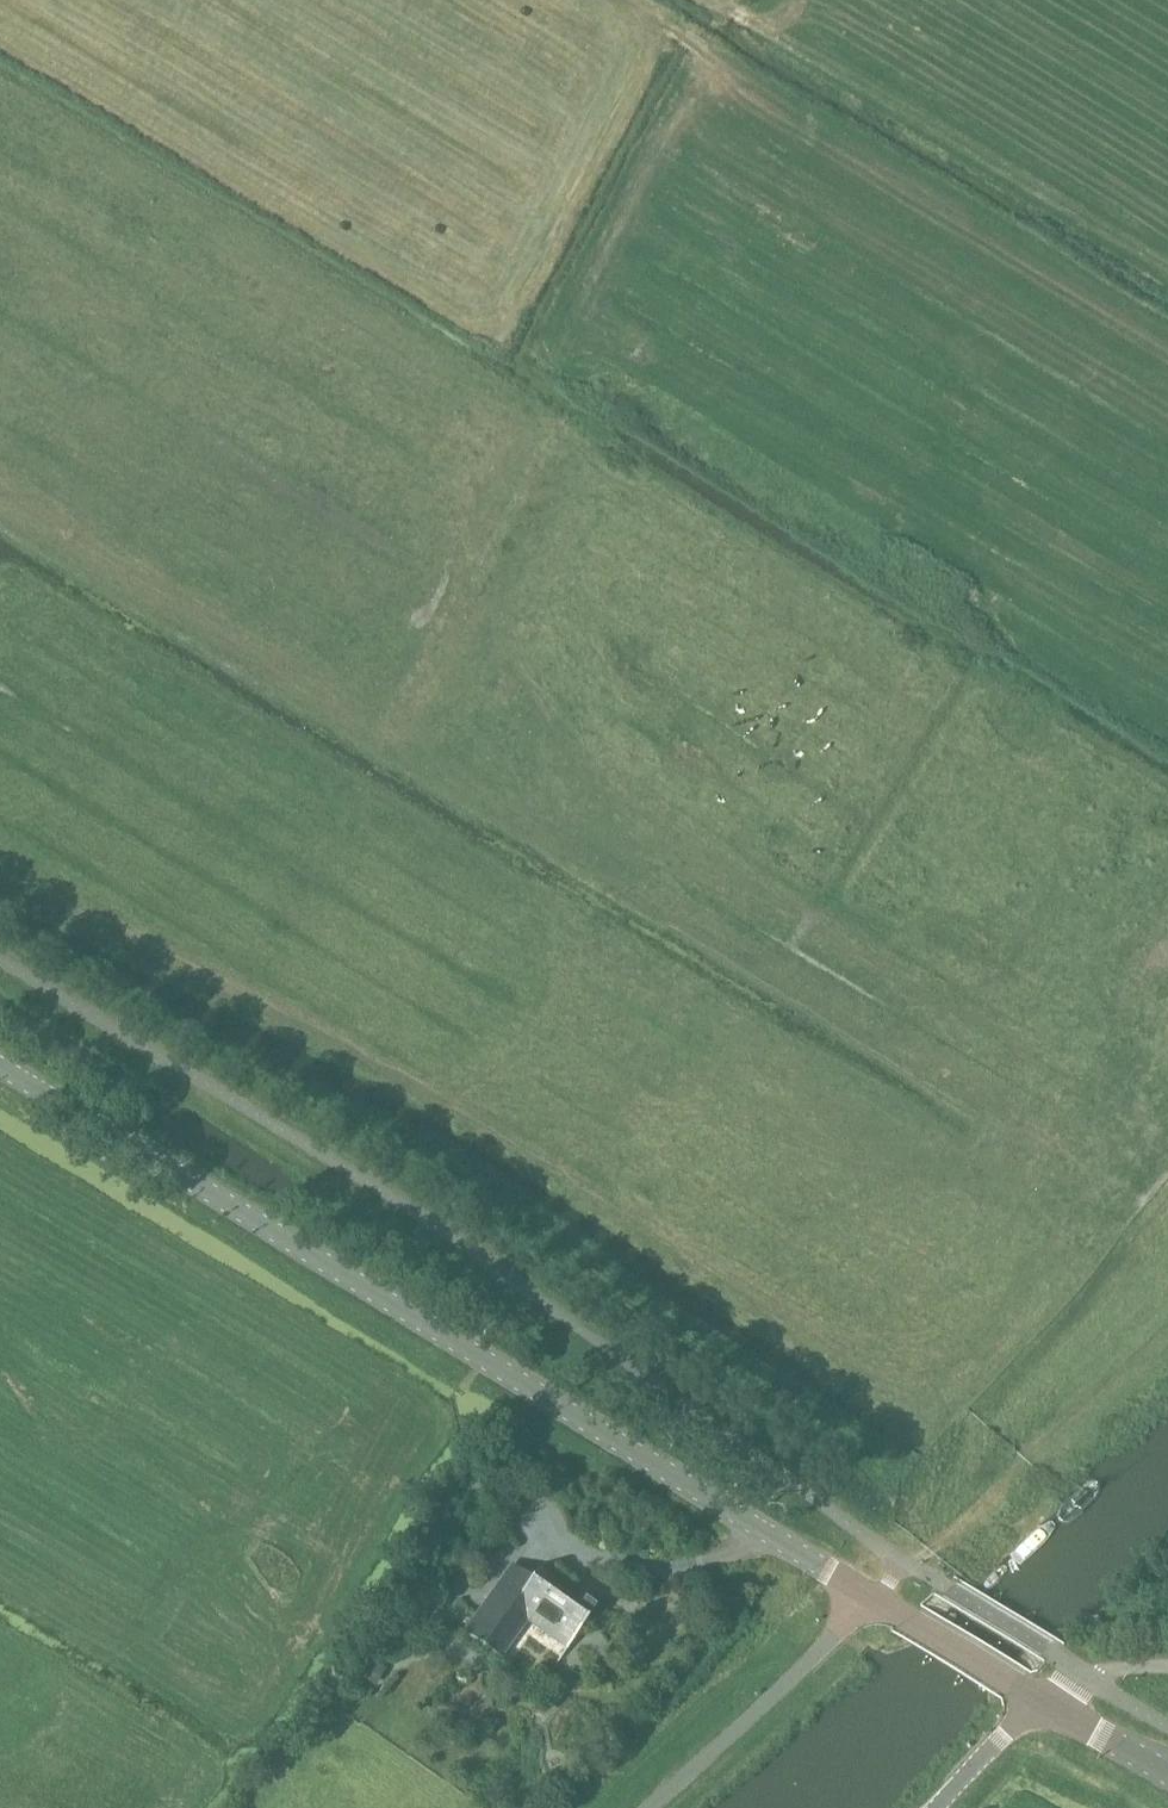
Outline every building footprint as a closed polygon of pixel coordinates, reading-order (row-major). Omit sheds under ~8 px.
[(596,1609),(543,1571),(548,1564),(547,1563),(516,1606),(495,1591),(466,1633),(451,1622),(450,1623),(522,1675),(523,1673),(498,1655),(526,1615),(570,1646),(554,1669),(555,1670),(603,1603),(602,1602),(596,1609)]
